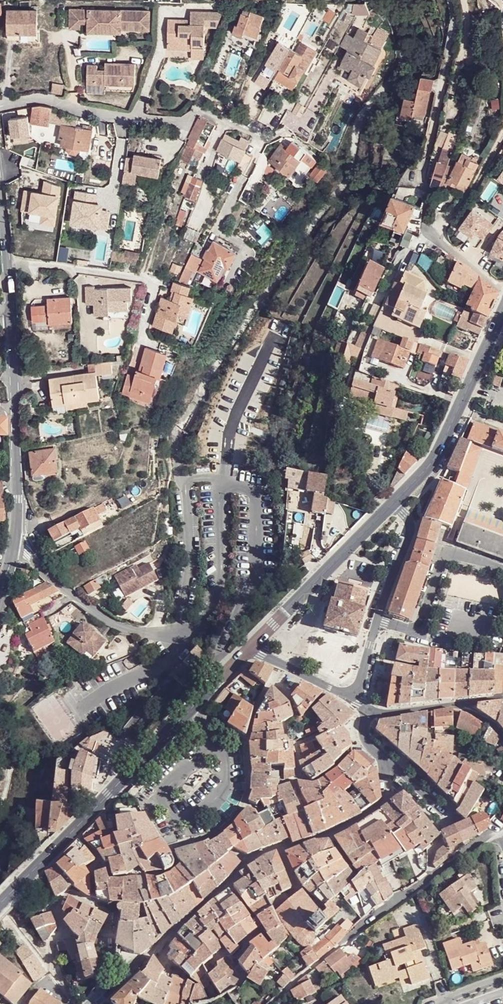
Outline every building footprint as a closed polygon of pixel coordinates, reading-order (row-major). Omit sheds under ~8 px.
[(234,4),(226,23),(235,26),(233,33),(241,36),(244,29),(258,34),(264,17),(250,12),(248,16),(242,13),(245,4),(234,4)] [(367,4),(350,4),(350,14),(354,14),(367,10),(367,4)] [(7,11),(8,34),(20,34),(37,34),(37,10),(30,10),(19,11),(7,11)] [(70,10),(70,29),(80,29),(80,24),(88,24),(88,17),(98,17),(98,33),(120,34),(120,30),(120,25),(127,25),(126,30),(149,30),(149,11),(70,10)] [(191,22),(191,25),(218,24),(223,13),(191,13),(191,22)] [(88,24),(88,33),(98,33),(98,17),(88,17),(88,24)] [(168,22),(168,44),(179,44),(179,51),(192,51),(192,59),(205,59),(205,25),(191,25),(180,25),(180,22),(168,22)] [(340,74),(336,81),(360,94),(363,87),(360,85),(365,74),(369,76),(375,66),(372,64),(380,49),(363,40),(367,33),(358,28),(353,38),(347,34),(341,46),(348,50),(341,61),(353,68),(351,72),(348,79),(340,74)] [(244,29),(241,36),(255,41),(258,34),(244,29)] [(296,53),(281,45),(272,63),(279,67),(278,69),(291,76),(290,78),(298,82),(305,71),(306,71),(316,52),(302,44),(296,53)] [(339,66),(351,72),(353,68),(341,61),(339,66)] [(88,67),(87,82),(97,82),(97,86),(136,86),(136,65),(113,65),(113,67),(106,67),(106,72),(98,72),(98,67),(88,67)] [(363,87),(369,76),(365,74),(360,85),(363,87)] [(373,77),(369,76),(363,87),(366,89),(373,77)] [(53,82),(51,92),(62,94),(64,84),(53,82)] [(413,119),(413,117),(414,114),(425,116),(431,90),(419,88),(416,101),(405,99),(401,117),(413,119)] [(41,105),(33,107),(31,123),(39,124),(40,118),(50,119),(51,112),(52,107),(41,105)] [(51,112),(50,119),(50,122),(61,125),(61,124),(75,127),(76,120),(67,118),(68,117),(57,115),(58,114),(51,112)] [(189,140),(186,145),(184,152),(180,160),(188,164),(192,156),(200,160),(203,152),(205,153),(210,142),(208,141),(216,125),(199,117),(193,128),(188,139),(189,140)] [(61,124),(61,125),(60,132),(62,133),(62,138),(60,145),(67,146),(66,148),(69,152),(74,153),(78,150),(78,149),(88,151),(92,130),(88,129),(88,126),(82,125),(82,128),(75,127),(61,124)] [(240,161),(242,158),(250,140),(241,137),(239,141),(224,135),(217,151),(240,161)] [(281,144),(269,161),(289,176),(290,174),(295,178),(300,171),(295,168),(301,159),(281,144)] [(126,157),(122,182),(134,184),(137,172),(158,176),(161,158),(134,154),(134,158),(126,157)] [(240,161),(236,169),(243,174),(250,162),(242,158),(240,161)] [(460,172),(463,165),(464,164),(457,161),(454,168),(460,172)] [(430,185),(437,188),(438,188),(446,166),(437,163),(430,185)] [(446,166),(438,188),(443,191),(447,182),(456,186),(457,183),(466,187),(467,187),(475,171),(463,165),(460,172),(454,168),(453,169),(447,167),(446,166)] [(191,179),(189,185),(200,189),(202,184),(191,179)] [(189,185),(184,196),(196,200),(200,189),(189,185)] [(60,194),(24,190),(22,208),(43,211),(41,223),(56,225),(60,194)] [(96,202),(97,194),(75,191),(70,222),(108,227),(110,211),(103,210),(104,204),(96,202)] [(392,196),(381,221),(403,231),(414,206),(392,196)] [(480,242),(494,224),(472,207),(458,225),(480,242)] [(400,244),(407,247),(414,231),(407,228),(400,244)] [(502,256),(502,237),(496,234),(490,252),(502,256)] [(205,259),(199,270),(216,280),(227,261),(231,263),(236,254),(215,242),(211,250),(209,249),(204,258),(205,259)] [(112,251),(110,260),(123,262),(125,253),(112,251)] [(454,259),(446,253),(443,257),(451,263),(454,259)] [(438,257),(435,263),(441,266),(444,260),(438,257)] [(227,261),(216,280),(219,282),(231,263),(227,261)] [(479,279),(468,270),(457,263),(449,279),(464,286),(473,290),(479,279)] [(369,264),(356,292),(371,298),(383,270),(369,264)] [(486,276),(498,284),(502,276),(502,274),(492,267),(486,276)] [(186,268),(180,280),(188,284),(194,271),(186,268)] [(405,273),(405,275),(424,284),(424,282),(405,273)] [(405,275),(400,285),(406,287),(410,289),(413,290),(416,292),(423,294),(428,296),(428,295),(426,294),(424,284),(405,275)] [(449,279),(446,284),(462,291),(464,286),(449,279)] [(472,313),(486,319),(497,295),(479,279),(473,290),(464,310),(472,313)] [(186,313),(191,295),(184,293),(186,285),(176,282),(171,281),(169,291),(173,292),(171,301),(167,300),(159,297),(151,326),(170,332),(173,320),(176,311),(186,313)] [(386,296),(382,305),(384,306),(395,282),(393,281),(386,296)] [(423,294),(416,292),(413,290),(410,289),(406,287),(400,285),(399,284),(395,282),(384,306),(394,310),(391,317),(419,329),(426,313),(420,311),(428,296),(423,294)] [(184,293),(191,295),(193,286),(186,285),(184,293)] [(94,304),(94,315),(103,315),(103,310),(128,310),(128,300),(132,300),(132,289),(95,289),(95,286),(87,286),(86,304),(94,304)] [(62,322),(73,321),(71,297),(48,298),(48,304),(32,305),(33,319),(49,318),(61,317),(62,322)] [(472,313),(464,310),(462,315),(457,324),(456,327),(467,332),(467,330),(479,335),(486,319),(472,313)] [(176,311),(173,320),(183,323),(186,313),(176,311)] [(457,324),(462,315),(457,313),(452,322),(457,324)] [(408,353),(416,355),(420,345),(403,339),(400,348),(377,341),(371,359),(403,370),(408,353)] [(168,344),(158,342),(156,350),(146,347),(141,364),(144,365),(142,372),(139,371),(136,370),(134,376),(127,374),(122,392),(130,394),(131,390),(141,392),(142,389),(153,392),(157,376),(159,377),(168,344)] [(343,358),(341,364),(348,366),(351,358),(361,360),(364,351),(342,342),(338,357),(343,358)] [(438,359),(446,362),(449,355),(420,345),(416,355),(414,361),(434,368),(438,359)] [(468,361),(450,355),(443,374),(459,380),(468,361)] [(95,363),(96,372),(97,374),(113,372),(111,360),(95,363)] [(399,386),(357,372),(356,371),(349,397),(376,405),(374,414),(392,418),(395,409),(391,408),(395,394),(397,394),(399,386)] [(73,375),(77,400),(86,399),(87,400),(100,398),(97,374),(96,372),(73,375)] [(73,375),(49,379),(53,405),(66,403),(65,402),(77,400),(73,375)] [(131,390),(130,394),(150,400),(153,392),(142,389),(141,392),(131,390)] [(66,409),(78,407),(77,400),(65,402),(66,403),(66,409)] [(395,409),(392,418),(406,421),(408,412),(395,409)] [(473,424),(467,440),(502,453),(502,435),(473,424)] [(459,476),(470,447),(471,444),(460,440),(459,439),(456,448),(451,458),(446,470),(459,476)] [(44,472),(58,470),(55,447),(54,447),(43,449),(30,450),(34,478),(37,479),(42,479),(45,476),(44,472)] [(479,450),(470,447),(459,476),(455,487),(465,490),(479,450)] [(416,463),(405,453),(396,470),(392,478),(390,482),(389,484),(389,485),(388,487),(388,488),(389,489),(390,490),(402,477),(414,465),(416,463)] [(280,470),(279,475),(281,476),(281,478),(284,479),(284,480),(287,481),(287,489),(315,494),(312,513),(325,515),(327,501),(323,500),(326,478),(280,470)] [(428,511),(424,520),(440,525),(442,526),(451,529),(455,516),(465,490),(455,487),(441,480),(438,488),(432,501),(428,511)] [(74,517),(79,527),(92,520),(94,524),(100,521),(97,515),(108,508),(104,501),(74,517)] [(327,501),(325,515),(332,516),(335,504),(327,501)] [(64,523),(70,534),(72,532),(80,529),(79,527),(74,517),(64,523)] [(456,542),(502,559),(502,533),(465,519),(456,542)] [(75,536),(77,540),(86,535),(99,528),(102,526),(100,521),(94,524),(92,520),(79,527),(80,529),(72,532),(74,535),(75,536)] [(417,540),(435,545),(437,538),(436,536),(440,525),(424,520),(423,520),(420,529),(417,540)] [(64,522),(48,531),(54,542),(70,534),(64,523),(64,522)] [(413,552),(409,563),(427,570),(435,545),(417,540),(413,552)] [(84,542),(74,548),(78,554),(78,555),(88,549),(84,542)] [(44,550),(46,556),(54,552),(52,548),(51,546),(44,550)] [(299,554),(304,564),(313,559),(308,549),(299,554)] [(393,602),(389,615),(409,622),(421,587),(427,570),(409,563),(406,565),(405,569),(400,582),(397,592),(393,602)] [(121,572),(105,581),(116,602),(149,584),(139,567),(123,576),(121,572)] [(32,574),(22,572),(20,578),(31,581),(32,574)] [(83,587),(88,595),(99,588),(95,580),(83,587)] [(38,602),(58,592),(46,583),(11,600),(11,601),(20,619),(32,614),(29,606),(38,602)] [(338,583),(333,602),(362,609),(367,591),(338,583)] [(120,608),(126,612),(132,604),(127,600),(120,608)] [(339,633),(357,637),(360,627),(364,610),(362,609),(333,602),(331,601),(324,629),(339,633)] [(29,606),(32,614),(42,608),(38,602),(29,606)] [(32,614),(20,619),(23,621),(26,627),(28,626),(44,618),(41,612),(33,616),(32,614)] [(44,618),(28,626),(29,627),(44,619),(44,618)] [(44,619),(29,627),(31,632),(25,635),(34,653),(55,642),(44,619)] [(88,624),(83,629),(86,632),(91,627),(88,624)] [(83,629),(70,641),(79,654),(87,646),(90,650),(96,657),(109,645),(91,627),(86,632),(83,629)] [(87,646),(79,654),(82,657),(86,653),(93,660),(96,657),(90,650),(87,646)] [(427,666),(429,650),(426,650),(417,649),(411,648),(404,647),(400,646),(396,661),(408,664),(419,665),(427,666)] [(439,651),(429,650),(427,666),(426,670),(440,672),(440,671),(441,651),(439,651)] [(469,698),(493,695),(495,670),(484,669),(485,654),(478,653),(469,653),(462,652),(461,671),(471,670),(469,698)] [(485,654),(484,669),(495,670),(493,695),(500,693),(502,693),(502,654),(498,654),(485,654)] [(257,680),(265,685),(273,670),(254,663),(245,670),(249,674),(257,680)] [(426,670),(427,666),(419,665),(418,670),(413,669),(412,683),(425,684),(426,670)] [(407,669),(395,666),(391,678),(402,680),(412,683),(413,669),(407,669)] [(249,674),(245,670),(239,676),(252,687),(257,680),(249,674)] [(426,670),(425,684),(423,703),(438,701),(440,672),(426,670)] [(456,672),(454,700),(469,698),(471,670),(461,671),(456,672)] [(440,671),(440,672),(438,701),(454,700),(456,672),(443,671),(440,671)] [(398,706),(402,680),(391,678),(390,684),(387,702),(387,707),(398,706)] [(409,705),(412,683),(402,680),(398,706),(409,705)] [(387,702),(390,684),(383,682),(380,701),(387,702)] [(423,703),(425,684),(412,683),(409,705),(423,703)] [(319,697),(323,693),(302,684),(291,698),(300,717),(300,718),(319,697)] [(265,699),(280,709),(288,705),(272,688),(265,699)] [(327,695),(323,693),(319,697),(322,700),(318,704),(318,705),(312,710),(318,719),(316,720),(318,723),(316,725),(319,728),(317,729),(318,730),(320,736),(325,733),(330,741),(343,728),(354,715),(327,695)] [(224,710),(233,715),(241,703),(242,704),(244,701),(234,694),(233,695),(224,710)] [(276,711),(280,709),(265,699),(256,714),(276,711)] [(502,704),(502,702),(478,705),(476,709),(497,723),(502,704)] [(232,717),(227,725),(245,736),(252,710),(254,707),(251,706),(250,708),(242,704),(241,703),(233,715),(232,717)] [(206,712),(227,725),(232,717),(212,704),(206,712)] [(276,711),(281,723),(283,722),(293,716),(290,708),(289,705),(288,705),(280,709),(276,711)] [(452,726),(452,710),(431,713),(431,718),(434,718),(433,728),(452,726)] [(253,727),(281,723),(276,711),(256,714),(254,719),(253,727)] [(458,729),(468,732),(472,716),(468,714),(466,712),(464,711),(461,711),(458,729)] [(427,732),(427,714),(401,719),(399,736),(427,732)] [(470,754),(475,755),(482,723),(472,716),(468,732),(468,734),(474,736),(470,754)] [(399,736),(401,719),(379,722),(376,730),(398,749),(399,736)] [(269,733),(282,733),(281,723),(253,727),(252,734),(269,733)] [(494,747),(500,738),(499,736),(489,726),(483,741),(494,747)] [(343,728),(330,741),(340,758),(352,747),(350,738),(343,728)] [(399,736),(398,749),(398,750),(420,768),(426,736),(427,732),(399,736)] [(250,743),(267,743),(270,743),(269,733),(252,734),(251,734),(250,743)] [(270,743),(287,742),(287,741),(287,740),(286,739),(286,738),(285,738),(284,738),(283,737),(282,733),(269,733),(270,743)] [(325,733),(320,736),(315,740),(320,750),(321,750),(327,758),(332,765),(340,758),(330,741),(325,733)] [(435,737),(426,736),(420,768),(428,777),(439,753),(431,752),(432,742),(435,742),(435,737)] [(453,738),(452,738),(435,737),(435,742),(432,742),(431,752),(439,753),(452,754),(453,738)] [(89,740),(83,748),(92,751),(96,743),(89,740)] [(270,743),(267,743),(268,752),(292,751),(291,741),(287,742),(270,743)] [(305,760),(315,754),(310,741),(300,745),(305,760)] [(268,752),(267,743),(250,743),(251,762),(268,761),(268,752)] [(321,750),(320,750),(315,754),(305,760),(299,763),(301,771),(302,772),(327,758),(321,750)] [(268,766),(272,766),(283,766),(284,780),(285,780),(294,777),(293,772),(295,772),(294,763),(293,763),(292,751),(268,752),(268,761),(268,766)] [(351,779),(370,767),(374,762),(361,751),(356,751),(354,753),(353,753),(346,760),(343,762),(337,769),(351,779)] [(74,761),(93,767),(95,758),(82,752),(74,761)] [(452,754),(439,753),(428,777),(438,786),(454,759),(451,758),(452,754)] [(473,762),(474,757),(459,754),(458,763),(462,766),(465,761),(473,762)] [(53,805),(65,805),(67,788),(68,767),(62,758),(57,761),(52,803),(52,806),(53,805)] [(328,771),(334,766),(332,765),(327,758),(302,772),(311,781),(328,771)] [(458,763),(454,759),(438,786),(448,795),(464,768),(462,766),(458,763)] [(91,780),(93,767),(74,761),(73,773),(91,780)] [(267,789),(277,789),(277,781),(271,781),(271,773),(271,772),(272,766),(268,766),(268,761),(251,762),(252,772),(252,789),(267,789)] [(465,761),(462,766),(464,768),(478,776),(486,777),(485,774),(490,773),(490,770),(484,769),(483,763),(473,762),(465,761)] [(283,766),(272,766),(271,772),(278,772),(279,781),(284,780),(283,766)] [(370,767),(351,779),(361,793),(371,806),(380,799),(376,772),(370,767)] [(478,776),(464,768),(448,795),(448,796),(454,802),(474,783),(475,784),(476,781),(478,776)] [(337,769),(325,777),(333,791),(343,785),(351,779),(337,769)] [(91,780),(73,773),(72,790),(74,798),(89,799),(91,780)] [(486,777),(478,776),(476,781),(489,785),(490,777),(486,777)] [(333,791),(325,777),(318,783),(324,803),(316,811),(326,831),(348,820),(333,791)] [(351,779),(343,785),(352,800),(361,793),(351,779)] [(301,798),(297,782),(290,785),(293,796),(301,798)] [(312,784),(297,782),(301,798),(305,814),(316,811),(324,803),(318,783),(312,784)] [(474,783),(454,802),(459,807),(456,811),(466,820),(471,811),(484,791),(475,784),(474,783)] [(293,796),(290,785),(277,789),(279,798),(293,796)] [(343,785),(333,791),(348,820),(359,815),(361,814),(361,813),(352,800),(343,785)] [(267,789),(252,789),(252,791),(249,803),(255,805),(257,805),(260,801),(264,801),(267,789)] [(279,798),(277,789),(267,789),(264,801),(274,801),(279,798)] [(352,800),(361,813),(371,806),(361,793),(352,800)] [(400,795),(394,801),(405,814),(414,807),(402,794),(400,795)] [(275,822),(284,820),(293,817),(305,814),(301,798),(293,796),(279,798),(274,801),(264,801),(260,801),(264,807),(266,807),(271,806),(274,805),(274,807),(277,807),(279,811),(274,813),(271,815),(275,822)] [(391,803),(411,826),(423,817),(414,807),(405,814),(394,801),(391,803)] [(49,833),(53,805),(52,806),(52,803),(37,802),(36,832),(46,832),(46,834),(49,833)] [(391,803),(381,810),(402,833),(411,826),(391,803)] [(65,805),(53,805),(49,833),(56,833),(73,817),(71,810),(65,805)] [(274,805),(271,806),(274,813),(279,811),(277,807),(274,807),(274,805)] [(248,808),(241,816),(247,825),(252,821),(249,816),(255,811),(252,809),(248,808)] [(271,815),(269,810),(258,816),(257,816),(265,829),(275,822),(271,815)] [(374,815),(402,849),(405,853),(406,854),(415,848),(402,833),(381,810),(374,815)] [(105,813),(110,838),(115,837),(117,836),(116,817),(115,811),(114,811),(105,812),(105,813)] [(252,821),(247,825),(255,836),(265,829),(257,816),(258,816),(255,811),(249,816),(252,821)] [(316,811),(305,814),(312,836),(326,831),(316,811)] [(103,841),(110,838),(105,813),(95,822),(100,831),(103,841)] [(312,836),(305,814),(293,817),(302,840),(312,836)] [(117,836),(153,832),(143,815),(116,817),(117,836)] [(368,819),(393,855),(402,849),(374,815),(368,819)] [(454,826),(462,842),(464,846),(469,842),(468,839),(479,833),(486,830),(487,829),(491,822),(490,822),(486,816),(481,815),(476,816),(466,820),(454,826)] [(255,836),(247,825),(241,816),(235,823),(246,839),(247,841),(255,836)] [(293,817),(284,820),(290,837),(292,843),(302,840),(293,817)] [(423,817),(411,826),(427,845),(439,836),(434,829),(423,817)] [(381,862),(393,855),(368,819),(357,827),(366,841),(373,851),(381,862)] [(284,820),(275,822),(282,842),(290,837),(284,820)] [(115,837),(110,838),(103,841),(100,831),(95,822),(82,835),(84,840),(97,852),(105,849),(106,851),(112,849),(118,847),(115,837)] [(282,842),(275,822),(265,829),(255,836),(263,848),(282,842)] [(234,825),(229,829),(240,845),(247,841),(246,839),(235,823),(234,825)] [(402,833),(415,848),(420,845),(424,850),(427,848),(427,845),(411,826),(402,833)] [(433,865),(435,869),(454,854),(451,851),(454,849),(453,847),(462,842),(454,826),(441,832),(441,834),(447,844),(437,852),(433,865)] [(358,849),(366,841),(357,827),(356,827),(355,827),(347,833),(352,840),(358,849)] [(230,848),(232,850),(234,849),(240,845),(229,829),(223,835),(224,835),(230,848)] [(158,840),(153,832),(117,836),(115,837),(118,847),(120,853),(131,849),(138,847),(149,843),(150,844),(158,840)] [(345,845),(352,840),(347,833),(346,833),(335,838),(344,851),(345,845)] [(219,864),(228,854),(227,853),(232,850),(230,848),(224,835),(211,844),(209,842),(204,844),(219,864)] [(255,836),(247,841),(254,852),(263,848),(255,836)] [(85,878),(88,876),(83,867),(94,861),(84,847),(77,840),(63,855),(85,878)] [(154,854),(165,847),(164,846),(162,847),(158,840),(150,844),(149,843),(138,847),(145,861),(154,854)] [(348,857),(358,849),(352,840),(345,845),(344,851),(348,857)] [(247,841),(240,845),(234,849),(240,851),(245,854),(246,854),(247,854),(249,854),(254,852),(247,841)] [(328,841),(314,844),(321,858),(333,851),(328,841)] [(354,866),(373,851),(366,841),(358,849),(348,857),(354,866)] [(303,846),(311,864),(318,860),(321,858),(314,844),(313,843),(303,846)] [(204,844),(193,848),(207,876),(217,867),(219,864),(204,844)] [(295,874),(311,864),(303,846),(285,854),(295,874)] [(120,853),(118,847),(112,849),(106,851),(105,849),(97,852),(105,863),(109,861),(121,858),(120,853)] [(138,847),(131,849),(138,866),(143,873),(144,873),(145,873),(146,872),(163,870),(160,861),(154,854),(145,861),(138,847)] [(170,854),(165,847),(154,854),(160,861),(170,854)] [(180,864),(191,887),(207,876),(193,848),(175,853),(180,864)] [(120,853),(121,858),(127,874),(138,866),(131,849),(120,853)] [(394,860),(405,853),(402,849),(393,855),(394,860)] [(334,850),(333,851),(321,858),(318,860),(324,869),(326,872),(341,860),(334,850)] [(354,866),(360,873),(367,870),(374,866),(375,865),(379,863),(381,862),(373,851),(354,866)] [(266,857),(274,877),(285,873),(282,867),(276,853),(266,857)] [(160,861),(163,870),(164,872),(168,870),(170,869),(171,868),(172,866),(173,865),(173,863),(173,862),(170,854),(160,861)] [(57,867),(71,885),(85,878),(63,855),(58,860),(57,867)] [(382,867),(394,860),(393,855),(381,862),(379,863),(382,867)] [(427,870),(427,855),(416,856),(418,865),(419,867),(420,869),(421,869),(423,870),(427,870)] [(265,880),(273,898),(282,894),(274,877),(266,857),(255,864),(265,880)] [(121,858),(109,861),(113,877),(127,874),(121,858)] [(318,860),(311,864),(295,874),(301,884),(304,887),(324,869),(318,860)] [(326,872),(333,882),(347,869),(341,860),(326,872)] [(180,864),(175,869),(185,891),(191,887),(180,864)] [(258,885),(268,900),(273,898),(265,880),(255,864),(248,869),(258,885)] [(374,882),(376,886),(384,882),(374,866),(367,870),(374,882)] [(71,885),(57,867),(45,873),(55,898),(63,892),(71,885)] [(228,877),(217,867),(207,876),(216,888),(223,882),(228,877)] [(171,874),(179,895),(183,892),(185,891),(175,869),(171,874)] [(250,889),(258,885),(248,869),(240,874),(244,880),(234,887),(241,897),(246,894),(246,893),(250,889)] [(304,887),(313,896),(325,886),(327,888),(333,882),(326,872),(324,869),(304,887)] [(355,878),(347,869),(333,882),(327,888),(333,899),(340,893),(352,881),(355,878)] [(360,873),(355,878),(352,881),(356,888),(358,893),(374,882),(367,870),(360,873)] [(110,904),(109,881),(107,871),(92,874),(96,894),(96,899),(97,901),(110,904)] [(282,894),(285,893),(291,889),(285,873),(274,877),(282,894)] [(171,874),(163,877),(171,900),(179,895),(171,874)] [(87,897),(90,898),(88,876),(85,878),(71,885),(82,894),(87,897)] [(216,888),(207,876),(191,887),(202,901),(216,888)] [(468,876),(440,895),(447,903),(449,901),(457,912),(458,912),(464,907),(470,915),(477,910),(475,907),(472,902),(475,899),(470,893),(477,888),(468,876)] [(155,879),(162,905),(164,904),(171,900),(163,877),(155,879)] [(123,880),(123,903),(142,912),(136,878),(123,880)] [(142,912),(148,915),(153,910),(146,878),(136,878),(142,912)] [(155,879),(146,878),(153,910),(162,905),(155,879)] [(123,880),(109,881),(110,904),(111,904),(120,903),(123,903),(123,880)] [(356,888),(352,881),(340,893),(344,898),(356,888)] [(376,886),(380,894),(384,902),(387,900),(393,894),(386,881),(384,882),(376,886)] [(241,897),(249,909),(268,900),(258,885),(250,889),(246,893),(246,894),(241,897)] [(315,899),(324,906),(329,901),(330,902),(333,899),(327,888),(325,886),(313,896),(315,899)] [(202,901),(191,887),(185,891),(183,892),(195,907),(202,901)] [(215,900),(228,915),(240,905),(228,891),(215,900)] [(290,900),(285,893),(282,894),(273,898),(268,900),(272,908),(280,925),(288,940),(292,938),(295,942),(296,942),(298,945),(304,948),(309,946),(314,942),(314,940),(315,937),(314,933),(316,933),(326,923),(320,917),(326,910),(324,906),(315,899),(312,903),(302,891),(290,900)] [(183,892),(179,895),(171,900),(164,904),(181,920),(195,907),(183,892)] [(384,902),(380,894),(371,898),(376,906),(384,902)] [(68,916),(83,905),(69,896),(62,911),(68,916)] [(212,910),(210,912),(219,922),(228,915),(215,900),(208,905),(212,910)] [(256,918),(272,908),(268,900),(249,909),(256,918)] [(320,917),(326,923),(339,910),(330,902),(329,901),(324,906),(326,910),(320,917)] [(449,901),(447,903),(455,914),(457,912),(449,901)] [(123,903),(120,903),(119,905),(118,906),(118,907),(117,908),(118,909),(118,910),(119,912),(120,912),(121,913),(121,924),(130,932),(137,925),(148,915),(142,912),(123,903)] [(181,920),(164,904),(162,905),(153,910),(171,927),(181,920)] [(76,935),(80,938),(89,920),(94,910),(83,905),(68,916),(64,921),(74,934),(76,935)] [(197,915),(195,917),(199,922),(210,912),(212,910),(208,905),(197,915)] [(228,915),(219,922),(221,924),(224,928),(245,911),(240,905),(228,915)] [(369,905),(363,909),(365,916),(372,909),(369,905)] [(470,915),(464,907),(458,912),(463,920),(470,915)] [(272,908),(256,918),(261,925),(267,934),(280,925),(272,908)] [(94,910),(89,920),(102,926),(107,916),(94,910)] [(153,910),(148,915),(137,925),(154,943),(161,936),(171,927),(153,910)] [(245,911),(224,928),(229,934),(239,926),(249,918),(245,911)] [(210,933),(212,931),(221,924),(219,922),(210,912),(199,922),(210,933)] [(37,931),(45,943),(50,937),(55,929),(55,925),(50,913),(32,919),(37,931)] [(195,917),(187,926),(199,941),(210,933),(199,922),(195,917)] [(261,925),(256,918),(254,920),(252,921),(249,918),(239,926),(246,935),(259,927),(261,925)] [(80,938),(77,942),(79,949),(94,945),(96,936),(102,926),(89,920),(80,938)] [(121,924),(120,928),(115,954),(125,959),(132,956),(133,954),(140,955),(150,948),(130,932),(121,924)] [(221,924),(212,931),(220,941),(229,934),(224,928),(221,924)] [(137,925),(130,932),(150,948),(154,943),(137,925)] [(203,947),(199,941),(187,926),(186,925),(178,935),(194,955),(203,947)] [(273,943),(271,944),(276,950),(288,940),(280,925),(267,934),(267,935),(273,943)] [(368,968),(372,978),(382,975),(383,979),(398,974),(396,969),(405,965),(408,971),(409,975),(412,984),(423,981),(421,976),(428,974),(424,963),(421,964),(419,959),(415,960),(414,953),(427,949),(423,938),(418,925),(404,930),(406,938),(407,942),(400,945),(398,941),(384,946),(387,956),(391,955),(393,960),(389,961),(368,968)] [(239,926),(229,934),(220,941),(232,956),(239,948),(236,944),(246,935),(239,926)] [(314,942),(309,946),(310,947),(319,959),(335,946),(338,942),(346,934),(337,926),(327,937),(320,942),(316,938),(314,940),(314,942)] [(218,942),(210,933),(199,941),(203,947),(211,956),(220,949),(218,943),(218,942)] [(172,943),(188,962),(194,955),(178,935),(172,943)] [(249,946),(252,949),(263,960),(269,955),(276,950),(271,944),(269,946),(261,937),(249,946)] [(421,964),(424,963),(421,953),(430,950),(425,937),(423,938),(427,949),(414,953),(415,960),(419,959),(421,964)] [(453,970),(471,963),(480,961),(482,965),(492,961),(486,943),(482,944),(475,947),(474,942),(463,945),(461,938),(444,945),(453,970)] [(73,965),(81,963),(96,959),(93,949),(94,945),(79,949),(77,942),(64,942),(65,945),(73,965)] [(181,969),(188,962),(172,943),(169,949),(171,951),(168,958),(181,969)] [(15,957),(35,982),(50,973),(36,956),(25,947),(15,957)] [(211,956),(203,947),(194,955),(188,962),(181,969),(190,978),(203,965),(212,958),(211,956)] [(319,959),(310,947),(299,955),(308,967),(319,959)] [(274,962),(269,955),(263,960),(252,949),(245,955),(239,964),(250,978),(262,984),(267,973),(265,971),(274,962)] [(340,950),(324,962),(333,973),(333,974),(349,962),(340,950)] [(14,1003),(22,1003),(36,987),(0,955),(0,993),(14,1003)] [(144,970),(139,975),(150,986),(160,976),(163,972),(152,957),(144,970)] [(211,982),(214,987),(234,970),(234,969),(231,965),(233,963),(228,959),(228,958),(227,958),(226,958),(217,964),(218,968),(209,976),(211,982)] [(96,959),(81,963),(85,980),(100,975),(104,974),(102,972),(100,969),(99,968),(96,959)] [(480,961),(471,963),(474,972),(483,968),(482,965),(480,961)] [(333,973),(324,962),(316,968),(324,980),(333,973)] [(239,993),(250,978),(239,964),(236,967),(234,969),(234,970),(214,987),(222,997),(227,994),(231,1000),(239,993)] [(207,973),(203,965),(190,978),(196,983),(197,983),(207,973)] [(291,981),(295,977),(287,967),(282,971),(284,975),(290,981),(291,981)] [(398,974),(383,979),(385,984),(409,975),(408,971),(398,974)] [(75,983),(82,980),(81,973),(72,975),(75,983)] [(197,983),(199,985),(203,988),(209,985),(208,983),(211,982),(209,976),(207,973),(197,983)] [(111,1002),(110,1003),(112,1003),(134,1003),(135,1002),(137,997),(138,998),(150,986),(139,975),(111,1002)] [(290,981),(284,975),(277,982),(283,988),(290,982),(290,981)] [(382,975),(372,978),(375,987),(385,984),(383,979),(382,975)] [(138,998),(147,1001),(153,1003),(163,1003),(171,980),(160,976),(150,986),(138,998)] [(306,976),(297,983),(300,986),(291,991),(297,1002),(300,1001),(302,1001),(319,991),(316,984),(311,987),(306,976)] [(171,980),(163,1003),(182,1003),(186,984),(172,977),(171,980)] [(186,984),(182,1003),(191,1003),(195,986),(187,981),(186,984)] [(210,1003),(222,997),(214,987),(211,982),(208,983),(209,985),(203,988),(210,1003)] [(191,1003),(206,1003),(210,1003),(203,988),(199,985),(195,986),(191,1003)] [(46,990),(35,1002),(34,1003),(65,1003),(57,998),(46,990)]
